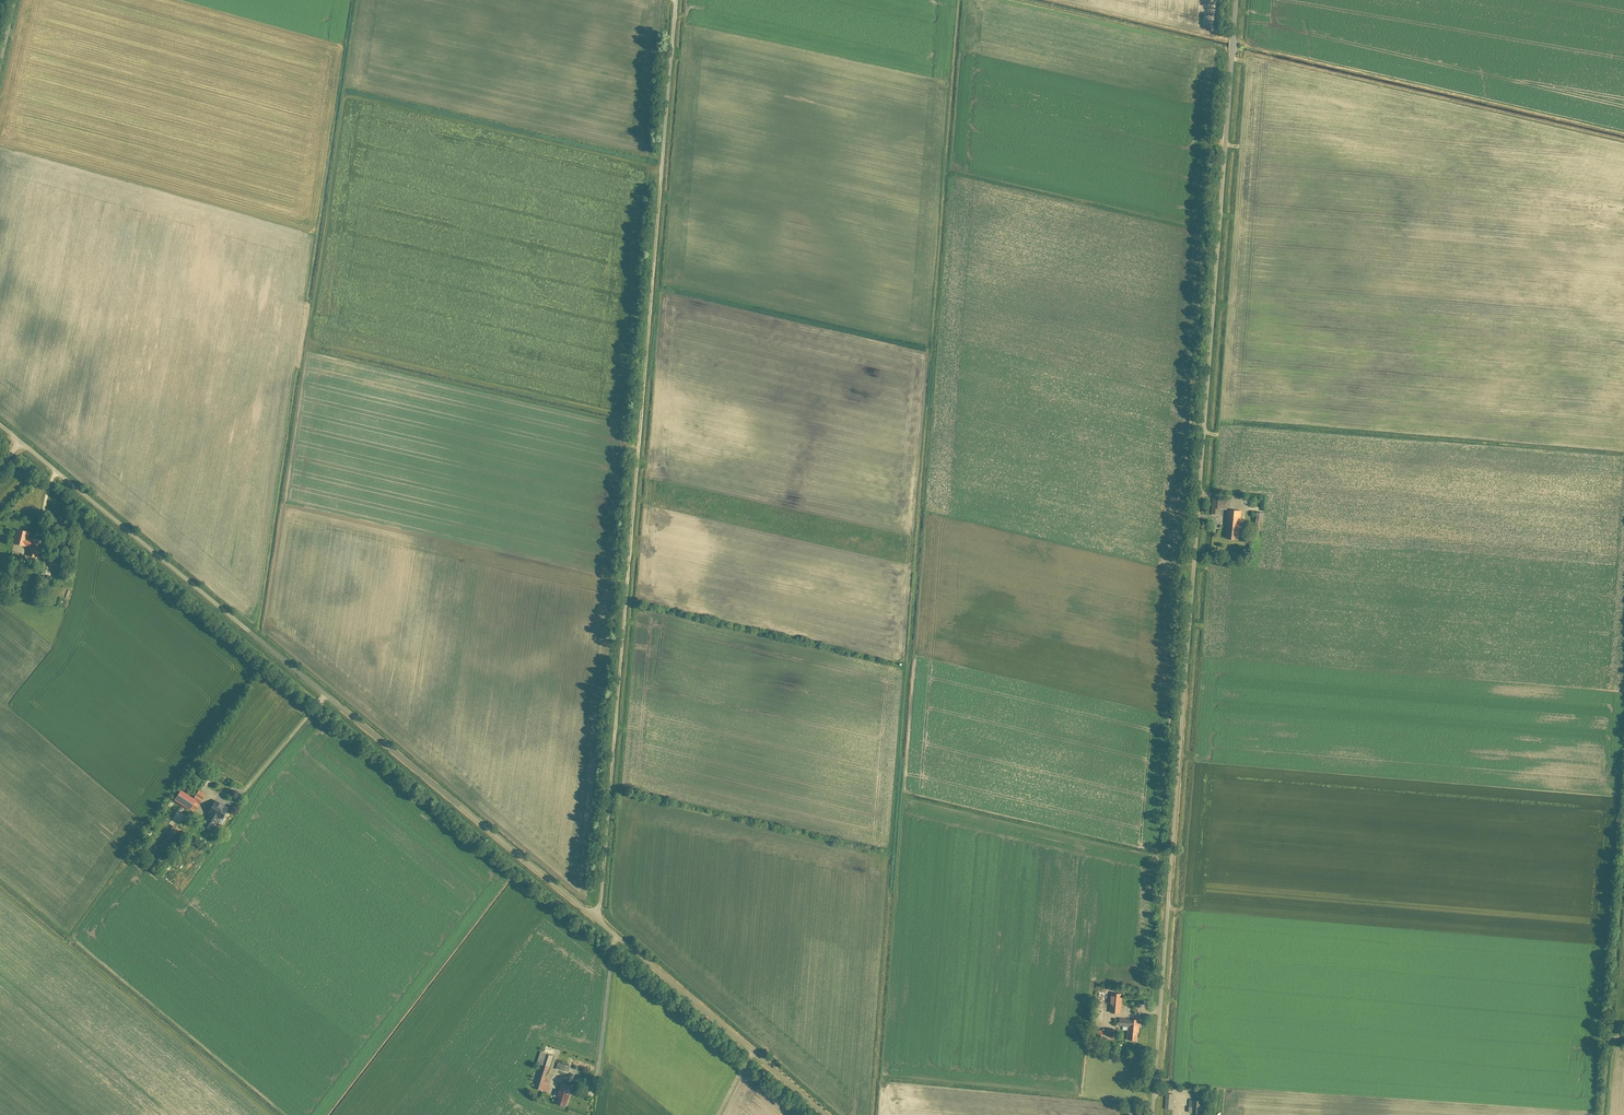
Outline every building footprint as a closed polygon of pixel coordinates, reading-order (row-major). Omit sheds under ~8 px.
[(1212,497),(1212,509),(1228,509),(1228,497),(1212,497)] [(1264,530),(1265,511),(1255,511),(1254,529),(1264,530)] [(1241,513),(1227,512),(1225,538),(1239,538),(1241,513)] [(31,531),(19,528),(15,542),(31,547),(28,555),(38,558),(42,540),(29,537),(31,531)] [(60,565),(63,552),(55,550),(54,555),(49,554),(47,563),(43,562),(41,572),(51,574),(53,564),(60,565)] [(175,797),(194,809),(198,802),(180,790),(175,797)] [(216,801),(204,826),(212,830),(218,818),(222,820),(228,807),(216,801)] [(183,830),(176,825),(161,848),(168,853),(183,830)] [(1130,995),(1111,994),(1110,1012),(1129,1014),(1130,995)] [(1136,1040),(1138,1019),(1130,1019),(1130,1020),(1118,1019),(1117,1026),(1128,1027),(1128,1040),(1136,1040)] [(1112,1032),(1095,1031),(1095,1038),(1111,1039),(1112,1032)] [(552,1056),(541,1052),(537,1065),(540,1066),(534,1086),(549,1091),(552,1082),(545,1079),(552,1056)] [(559,1062),(556,1070),(569,1074),(572,1066),(559,1062)] [(570,1087),(560,1084),(554,1102),(564,1106),(570,1087)] [(589,1090),(579,1087),(577,1093),(587,1096),(589,1090)] [(530,1089),(528,1096),(536,1098),(537,1091),(530,1089)] [(1166,1095),(1165,1114),(1173,1114),(1174,1095),(1166,1095)] [(1187,1112),(1206,1112),(1206,1101),(1188,1100),(1187,1112)]
